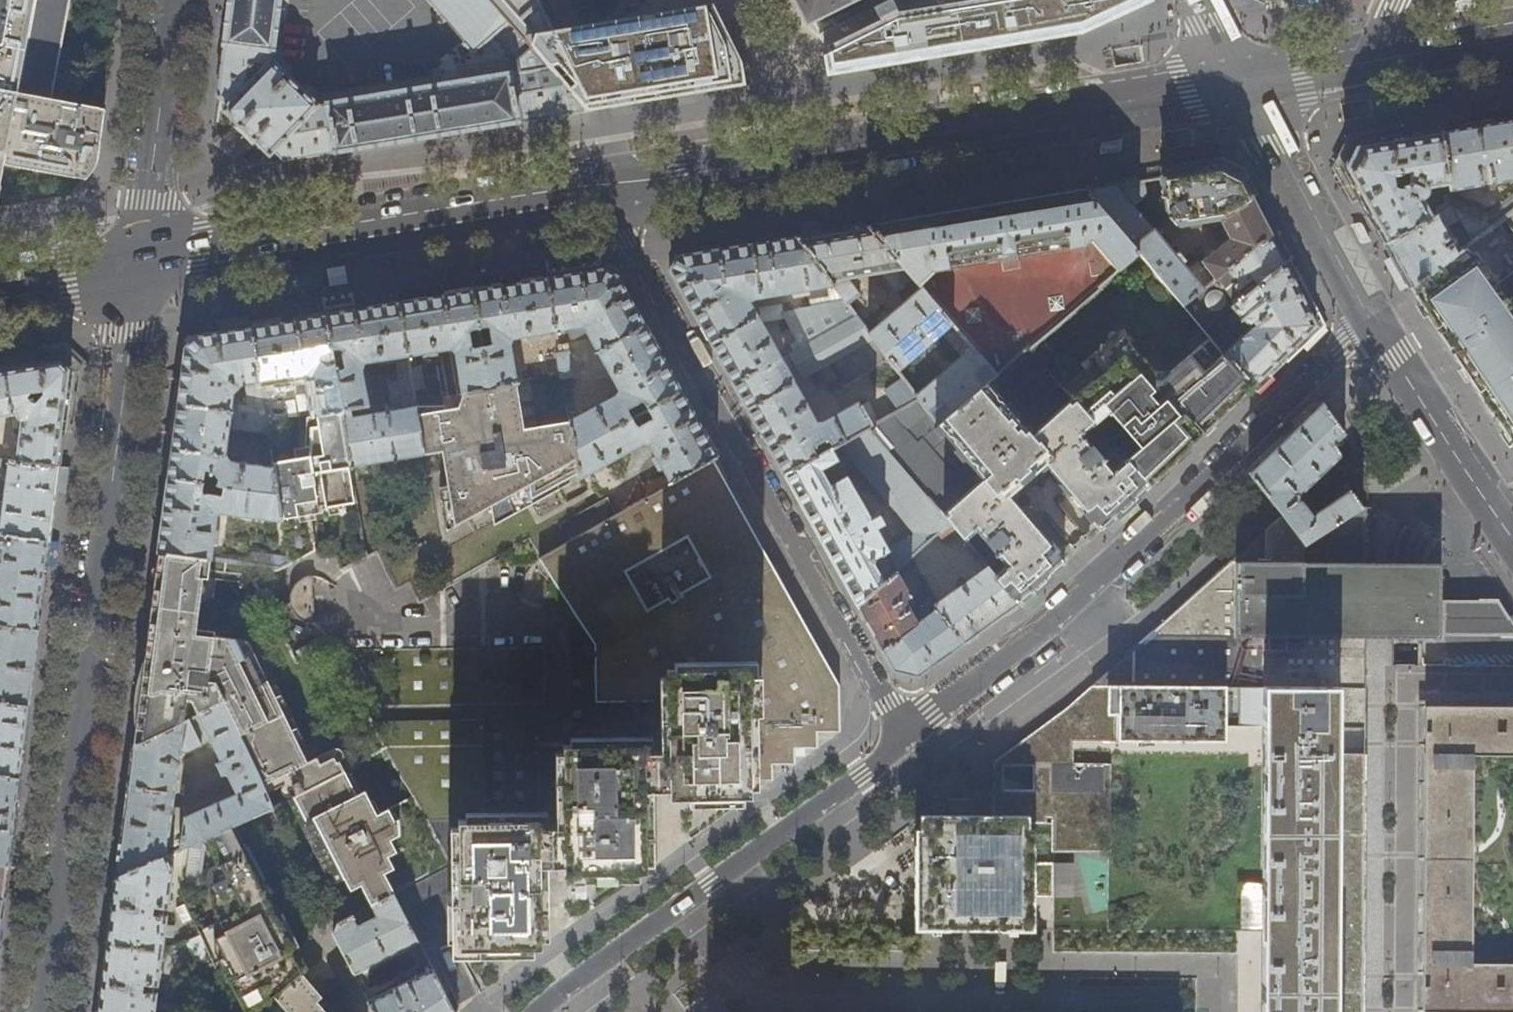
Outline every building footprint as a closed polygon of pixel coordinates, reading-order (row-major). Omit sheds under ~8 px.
[(4,173),(79,187),(86,179),(99,153),(105,109),(8,95),(22,0),(0,0),(0,193),(4,173)] [(235,160),(234,162),(240,167),(241,166),(243,167),(322,155),(413,140),(413,141),(427,138),(440,136),(440,135),(517,123),(586,111),(564,84),(549,87),(546,69),(550,69),(490,0),(426,0),(472,54),(494,34),(501,42),(499,44),(501,46),(503,44),(509,52),(508,53),(509,55),(511,54),(517,61),(519,72),(511,73),(511,72),(319,104),(274,62),(282,0),(230,0),(213,138),(214,139),(213,141),(219,147),(220,145),(235,160)] [(538,0),(490,0),(550,69),(564,84),(586,111),(619,106),(741,86),(738,56),(712,4),(553,30),(538,0)] [(806,23),(853,0),(795,0),(806,23)] [(837,70),(1083,29),(1140,2),(1140,0),(973,0),(950,4),(946,0),(886,0),(819,33),(837,70)] [(1512,120),(1482,125),(1439,132),(1448,190),(1448,191),(1488,184),(1489,191),(1495,190),(1495,183),(1512,180),(1512,129),(1512,120)] [(1448,190),(1439,132),(1397,139),(1354,146),(1343,168),(1360,199),(1385,243),(1437,215),(1451,207),(1449,194),(1443,195),(1444,202),(1435,207),(1436,210),(1430,213),(1421,199),(1425,194),(1426,192),(1426,187),(1443,185),(1443,190),(1448,190)] [(1216,278),(1270,236),(1258,212),(1242,179),(1219,168),(1188,173),(1161,177),(1170,213),(1180,225),(1221,219),(1231,238),(1202,261),(1211,273),(1216,278)] [(1085,190),(1139,254),(1183,305),(1192,297),(1203,288),(1135,207),(1142,203),(1141,189),(1139,181),(1116,185),(1085,190)] [(904,220),(867,226),(914,280),(920,287),(953,324),(973,347),(997,375),(1007,367),(1028,349),(1139,254),(1085,190),(1057,195),(1005,203),(959,211),(904,220)] [(1512,209),(1512,191),(1488,209),(1449,193),(1449,194),(1451,207),(1473,240),(1512,209)] [(1496,286),(1512,273),(1512,209),(1473,240),(1458,251),(1409,288),(1421,309),(1452,354),(1491,413),(1512,398),(1512,310),(1496,286)] [(1458,251),(1437,215),(1385,243),(1397,265),(1409,288),(1458,251)] [(833,232),(797,238),(848,305),(860,296),(847,280),(882,274),(900,293),(914,280),(867,226),(833,232)] [(1284,263),(1270,236),(1216,278),(1203,288),(1192,297),(1206,315),(1237,289),(1239,290),(1241,288),(1246,295),(1284,263)] [(797,238),(762,243),(715,251),(677,257),(671,271),(689,304),(726,371),(764,440),(784,475),(830,449),(830,448),(817,455),(814,449),(814,446),(827,439),(829,440),(833,446),(840,443),(841,444),(868,428),(879,422),(868,404),(861,407),(859,403),(824,422),(815,422),(802,398),(825,385),(829,392),(889,359),(868,332),(848,305),(797,238)] [(1288,271),(1284,263),(1246,295),(1239,301),(1231,308),(1204,330),(1211,338),(1252,387),(1286,355),(1316,326),(1288,271)] [(549,279),(548,279),(556,331),(583,326),(597,351),(644,325),(626,294),(616,276),(603,270),(591,272),(574,275),(549,279)] [(548,279),(510,285),(502,286),(444,296),(398,304),(414,404),(416,403),(415,398),(423,397),(420,377),(412,378),(409,355),(422,353),(423,357),(436,355),(435,351),(452,348),(456,353),(462,395),(515,386),(514,381),(509,344),(511,338),(526,336),(527,340),(541,338),(540,333),(556,331),(548,279)] [(244,282),(228,285),(230,293),(245,290),(244,282)] [(897,371),(953,324),(920,287),(895,308),(868,332),(889,359),(897,371)] [(1231,308),(1239,301),(1236,297),(1228,303),(1231,308)] [(344,366),(342,369),(335,369),(347,445),(350,463),(350,466),(424,454),(418,415),(416,403),(414,404),(398,304),(381,306),(355,310),(345,312),(326,315),(331,350),(338,349),(342,351),(341,352),(343,364),(344,366)] [(307,393),(313,392),(317,416),(313,417),(309,450),(292,452),(293,459),(273,462),(273,466),(277,491),(282,519),(289,557),(289,563),(315,550),(310,509),(356,502),(350,466),(350,463),(347,445),(335,369),(334,364),(326,365),(318,360),(317,352),(331,350),(326,315),(280,323),(251,328),(265,414),(267,425),(286,422),(280,384),(291,383),(289,374),(304,372),(307,393)] [(644,325),(597,351),(619,391),(616,396),(570,421),(574,450),(632,418),(628,410),(628,407),(630,408),(639,402),(640,401),(643,402),(647,410),(681,391),(661,355),(644,325)] [(218,333),(196,337),(185,347),(181,378),(178,403),(265,414),(251,328),(250,328),(218,333)] [(1198,439),(1252,387),(1211,338),(1171,372),(1151,371),(1123,337),(1083,370),(1093,382),(1072,399),(1094,425),(1108,413),(1139,449),(1125,461),(1148,487),(1198,439)] [(558,344),(562,370),(572,365),(568,342),(558,344)] [(990,381),(997,375),(973,347),(940,374),(930,362),(906,382),(919,400),(938,425),(990,381)] [(1059,384),(1039,361),(1028,349),(1007,367),(1038,402),(1059,384)] [(0,369),(0,418),(12,416),(15,428),(20,428),(15,462),(59,468),(63,432),(71,370),(60,359),(11,367),(0,369)] [(572,365),(562,370),(563,377),(575,376),(572,365)] [(898,411),(919,400),(906,382),(902,377),(885,389),(898,411)] [(990,381),(938,425),(938,426),(942,431),(945,429),(960,445),(957,448),(965,458),(968,455),(982,471),(979,474),(983,478),(942,514),(952,525),(964,539),(975,530),(1006,566),(994,576),(1017,604),(1041,583),(1065,562),(1032,525),(1035,522),(1030,516),(1027,519),(1009,499),(1015,494),(1013,492),(1041,467),(1043,470),(1048,466),(1065,486),(1062,488),(1067,494),(1070,491),(1101,529),(1127,506),(1148,487),(1125,461),(1113,470),(1082,435),(1094,425),(1072,399),(1034,431),(1031,427),(1028,429),(1015,414),(1017,412),(1009,402),(1006,404),(992,389),(995,387),(990,381)] [(522,430),(515,386),(462,395),(459,408),(418,415),(424,454),(441,452),(454,527),(529,486),(532,505),(558,490),(558,484),(577,474),(574,450),(570,421),(522,430)] [(699,424),(681,391),(647,410),(650,416),(650,419),(648,419),(639,424),(638,425),(635,424),(632,418),(574,450),(577,474),(578,479),(641,442),(647,442),(655,456),(651,458),(651,460),(657,470),(659,470),(662,468),(670,483),(713,459),(717,457),(699,424)] [(1491,413),(1509,441),(1512,447),(1512,398),(1491,413)] [(267,425),(265,414),(178,403),(173,441),(168,478),(204,482),(205,468),(214,469),(219,476),(218,484),(224,484),(277,491),(273,466),(231,461),(225,453),(228,428),(268,433),(267,425)] [(1348,491),(1347,485),(1346,484),(1342,487),(1345,492),(1312,513),(1300,499),(1297,499),(1298,491),(1300,491),(1340,457),(1332,444),(1343,434),(1321,404),(1286,437),(1249,473),(1282,515),(1305,543),(1362,509),(1348,491)] [(942,514),(868,428),(841,444),(845,453),(914,535),(895,546),(900,554),(890,560),(885,551),(886,551),(846,478),(845,478),(835,460),(836,459),(830,449),(784,475),(816,532),(857,605),(895,572),(912,558),(952,525),(942,514)] [(49,542),(55,496),(59,468),(15,462),(0,459),(0,479),(6,480),(3,504),(0,504),(0,536),(49,542)] [(713,459),(670,483),(631,505),(576,536),(539,557),(595,646),(594,703),(668,703),(668,669),(747,668),(749,780),(772,780),(772,765),(795,764),(794,749),(817,748),(817,732),(840,732),(839,686),(828,665),(790,598),(753,531),(732,493),(713,459)] [(203,489),(204,482),(168,478),(164,511),(159,552),(211,559),(214,542),(216,543),(218,542),(220,525),(216,524),(217,514),(222,511),(282,519),(277,491),(224,484),(223,492),(220,494),(219,493),(208,492),(205,493),(203,489)] [(1366,493),(1347,485),(1348,491),(1362,509),(1366,507),(1366,501),(1366,493)] [(1215,576),(1091,687),(1224,687),(1262,688),(1365,688),(1365,635),(1366,563),(1366,544),(1366,507),(1362,509),(1305,543),(1282,515),(1255,539),(1215,576)] [(49,542),(0,536),(0,626),(38,631),(42,596),(49,543),(49,542)] [(220,579),(223,561),(211,559),(159,552),(156,577),(146,653),(142,659),(135,675),(132,693),(131,707),(132,714),(134,724),(136,731),(134,745),(224,704),(257,772),(266,793),(287,782),(294,797),(346,769),(347,769),(349,763),(349,758),(347,754),(345,753),(343,751),(341,750),(335,750),(316,760),(318,765),(309,770),(304,760),(309,758),(269,677),(264,679),(264,678),(247,645),(240,640),(232,638),(219,637),(219,633),(210,631),(216,579),(220,579)] [(280,568),(289,563),(289,557),(253,553),(252,564),(280,568)] [(1440,635),(1440,564),(1397,564),(1377,563),(1366,563),(1365,635),(1373,635),(1396,635),(1440,635)] [(990,624),(1017,604),(994,576),(988,568),(966,583),(963,579),(959,582),(962,586),(938,603),(938,604),(935,606),(938,611),(936,612),(946,626),(949,624),(963,643),(990,624)] [(909,599),(895,572),(857,605),(868,626),(882,651),(917,626),(917,625),(915,621),(906,606),(916,599),(914,596),(909,599)] [(314,626),(313,577),(312,577),(302,579),(300,581),(295,586),(291,591),(290,594),(289,602),(290,607),(291,610),(292,613),(296,619),(299,621),(304,624),(311,626),(314,626)] [(1512,631),(1486,582),(1445,582),(1445,632),(1512,631)] [(935,612),(917,625),(917,626),(882,651),(893,671),(917,676),(935,664),(963,643),(949,624),(946,626),(936,612),(935,612)] [(38,631),(0,626),(0,703),(28,706),(35,650),(36,642),(38,631)] [(668,703),(668,799),(750,796),(749,780),(747,668),(668,669),(668,703)] [(1223,742),(1224,687),(1091,687),(1085,692),(1066,710),(1023,739),(993,760),(991,813),(919,812),(919,817),(918,829),(913,829),(915,919),(915,926),(915,930),(1024,932),(1033,932),(1034,897),(1059,897),(1059,852),(1107,852),(1109,740),(1223,742)] [(1363,968),(1364,906),(1364,846),(1364,785),(1365,754),(1337,754),(1337,728),(1365,729),(1365,722),(1365,688),(1262,688),(1262,933),(1262,942),(1262,1011),(1363,1011),(1363,968)] [(28,706),(0,703),(0,776),(19,779),(21,762),(28,706)] [(257,772),(224,704),(134,745),(127,800),(117,878),(167,855),(201,840),(234,826),(272,808),(266,793),(257,772)] [(1424,794),(1424,862),(1423,919),(1423,987),(1423,1011),(1487,1011),(1512,1011),(1512,963),(1473,963),(1476,754),(1512,754),(1512,707),(1425,707),(1425,730),(1424,794)] [(487,820),(484,720),(371,723),(386,749),(442,848),(441,849),(442,850),(449,864),(391,896),(415,941),(459,940),(457,821),(487,820)] [(564,865),(564,872),(646,871),(644,743),(562,744),(563,827),(564,865)] [(442,848),(386,749),(352,768),(351,767),(347,769),(346,769),(294,797),(290,799),(306,831),(328,876),(332,884),(345,878),(351,889),(361,884),(365,891),(410,867),(442,850),(441,849),(442,848)] [(8,865),(14,811),(15,805),(19,779),(0,776),(0,865),(8,865)] [(459,940),(459,948),(541,946),(541,909),(541,865),(540,827),(540,819),(487,820),(457,821),(459,940)] [(195,931),(212,964),(236,1011),(258,1011),(302,973),(308,968),(282,919),(247,851),(234,826),(201,840),(213,865),(210,866),(207,870),(206,875),(219,901),(209,907),(216,920),(195,931)] [(564,865),(563,827),(540,827),(541,865),(564,865)] [(391,896),(449,864),(442,850),(410,867),(365,891),(368,896),(372,904),(391,896)] [(167,855),(117,878),(110,930),(104,977),(99,1011),(156,1011),(156,1010),(166,1011),(167,1004),(157,1003),(158,992),(157,992),(158,984),(159,984),(165,936),(173,937),(174,926),(166,925),(168,915),(154,913),(155,906),(169,908),(174,868),(167,855)] [(415,941),(391,896),(372,904),(368,907),(373,919),(360,925),(355,913),(337,921),(333,932),(355,974),(410,946),(424,971),(368,1001),(374,1011),(453,1011),(415,941)] [(302,973),(258,1011),(326,1011),(316,1001),(321,996),(302,973)]
